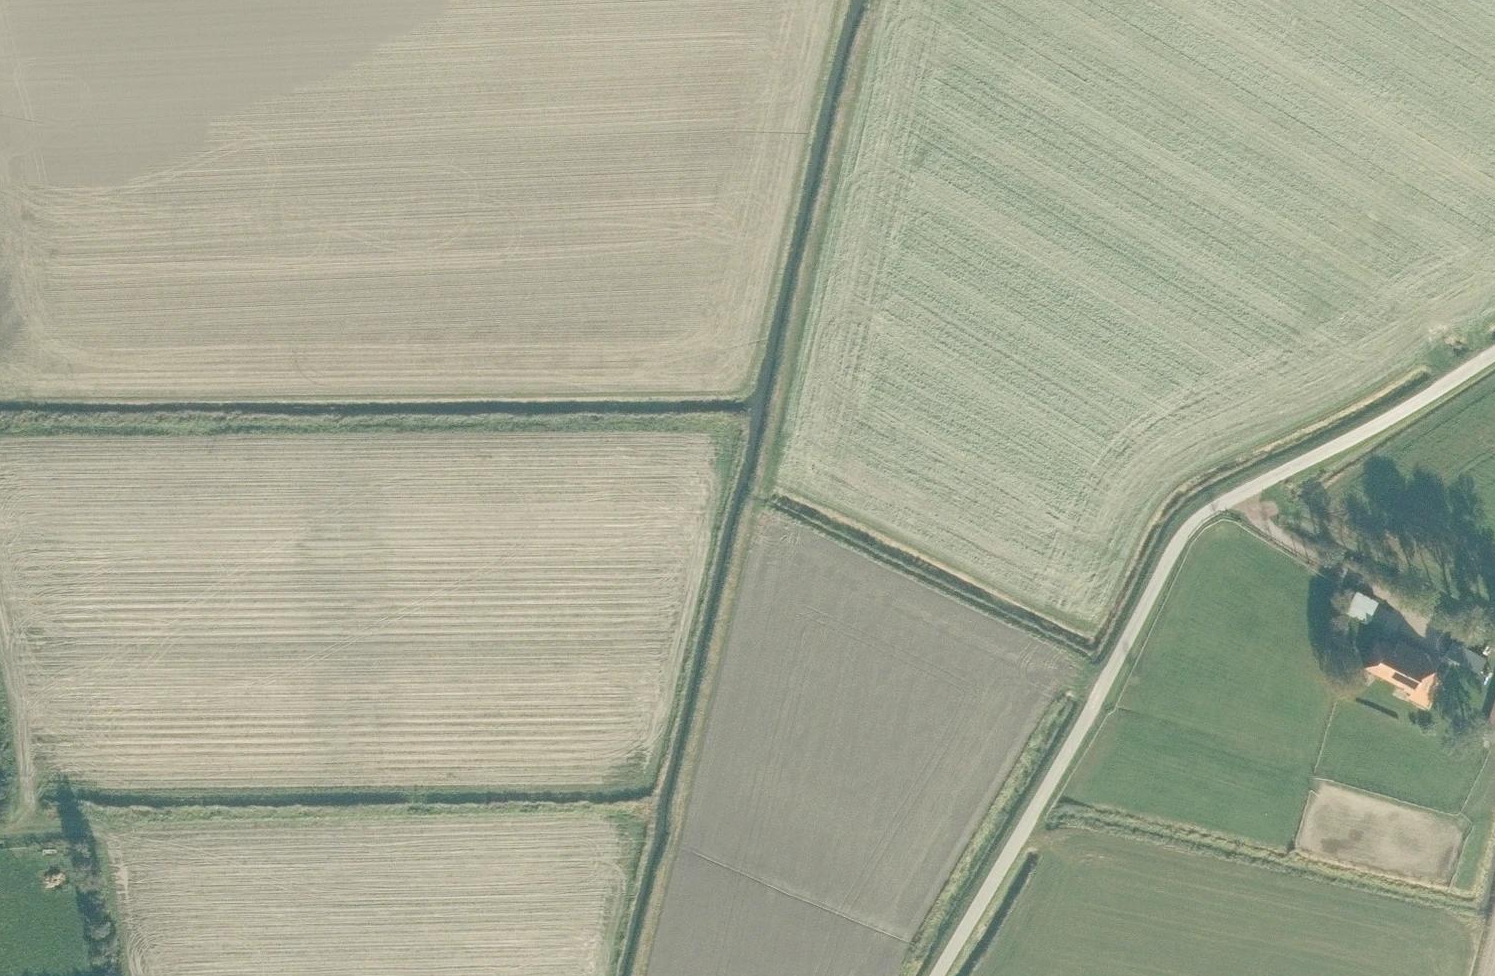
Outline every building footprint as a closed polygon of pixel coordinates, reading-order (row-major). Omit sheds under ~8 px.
[(1348,605),(1372,616),(1382,593),(1358,582),(1348,605)] [(1435,670),(1440,659),(1399,639),(1394,649),(1375,640),(1363,665),(1404,685),(1406,697),(1427,707),(1440,679),(1438,678),(1435,670)] [(1485,658),(1453,641),(1446,654),(1479,670),(1485,658)] [(1487,725),(1494,728),(1494,700),(1487,725)]
